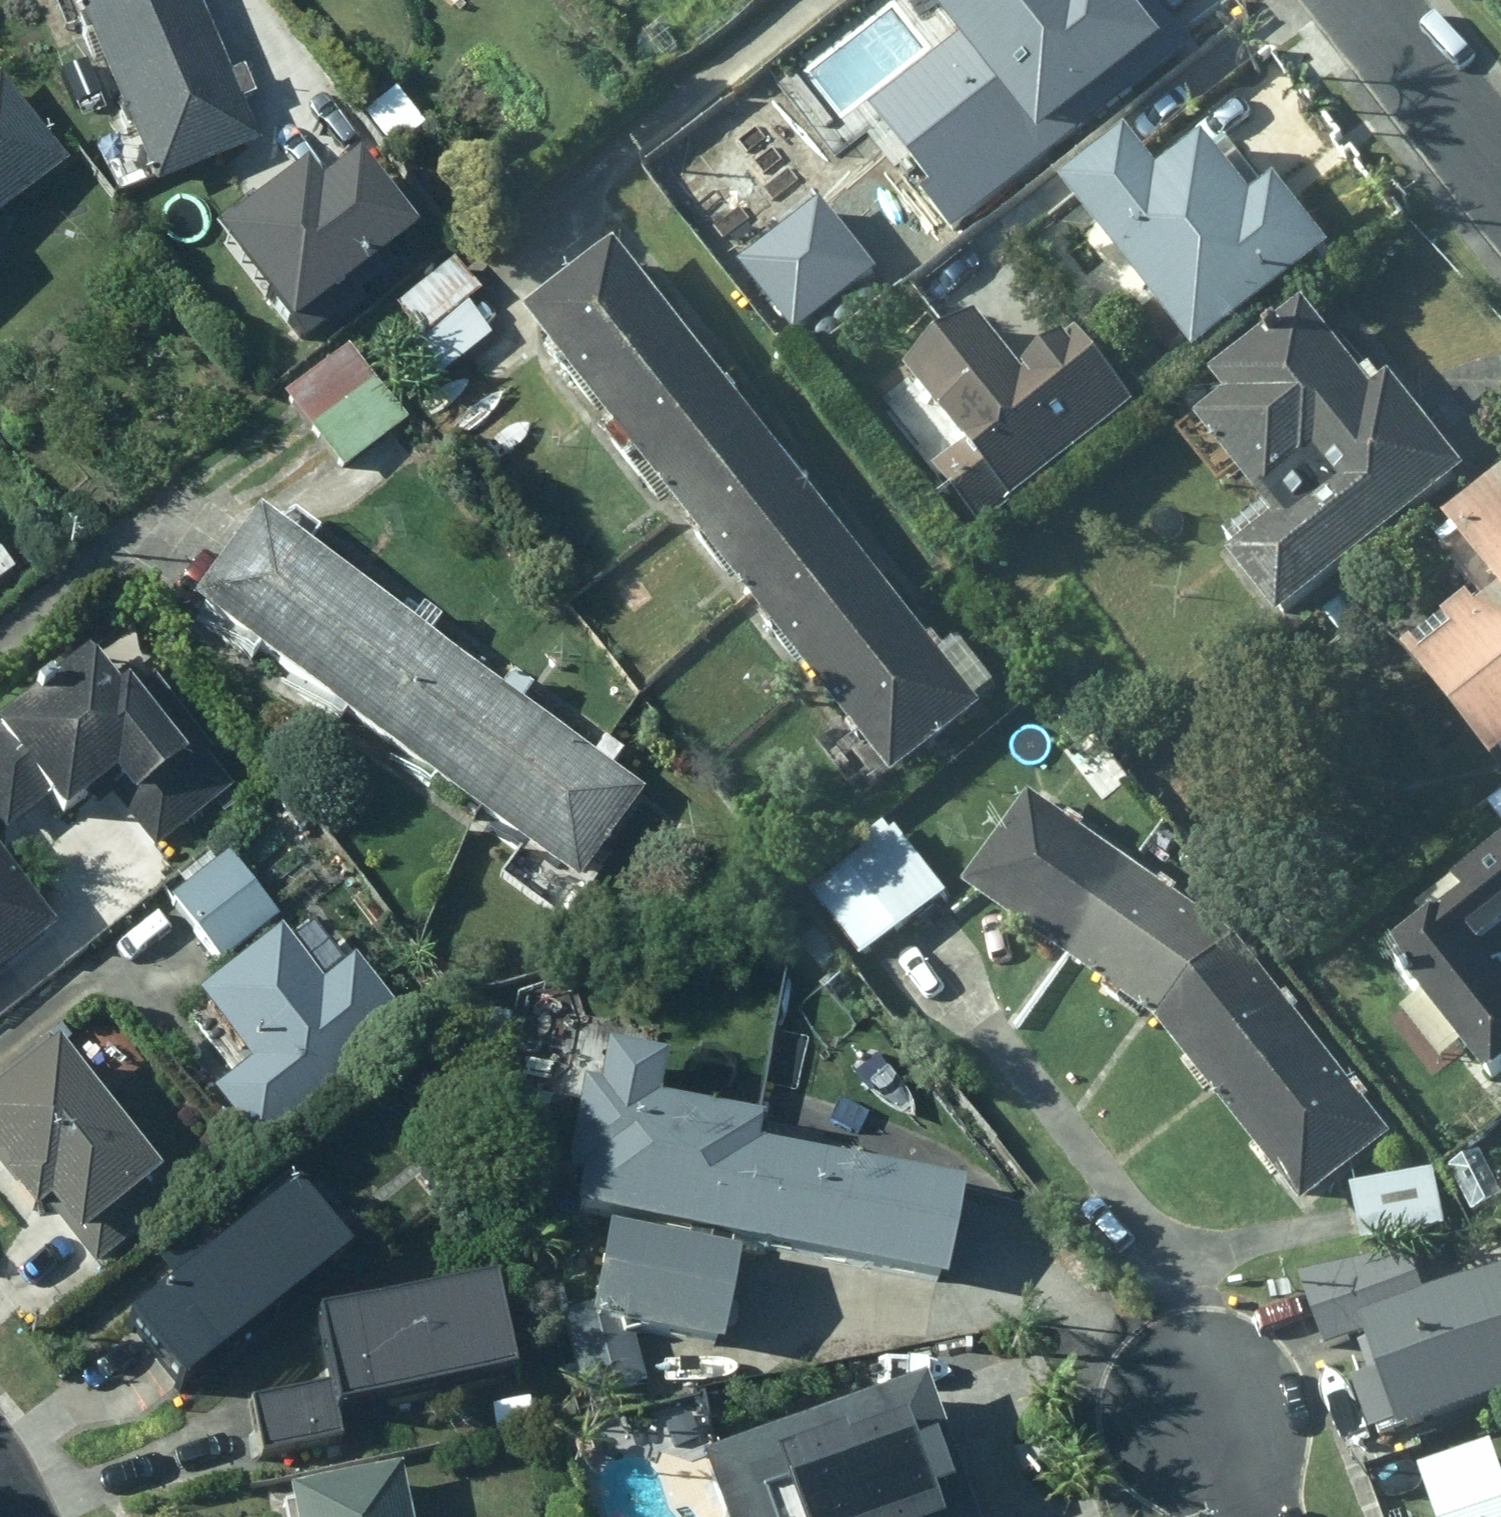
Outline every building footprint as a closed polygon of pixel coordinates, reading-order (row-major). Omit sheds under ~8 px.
[(192,0),(72,0),(104,75),(205,31),(192,0)] [(958,34),(860,113),(958,233),(1172,60),(1123,0),(930,0),(958,34)] [(254,145),(205,31),(104,75),(153,189),(254,145)] [(0,87),(0,212),(60,166),(0,87)] [(421,126),(390,91),(360,117),(390,152),(421,126)] [(426,227),(351,133),(228,230),(303,324),(426,227)] [(1196,361),(1336,253),(1282,184),(1255,204),(1206,141),(1162,174),(1139,145),(1070,199),(1196,361)] [(616,251),(531,317),(604,409),(688,343),(616,251)] [(486,337),(465,307),(395,353),(424,389),(486,337)] [(1377,395),(1307,308),(1213,385),(1228,404),(1200,425),(1278,528),(1235,561),(1280,621),(1471,477),(1394,382),(1377,395)] [(984,530),(1139,409),(1078,332),(1025,374),(982,320),(910,378),(963,447),(937,468),(984,530)] [(688,343),(604,409),(676,501),(761,435),(688,343)] [(404,421),(346,346),(280,398),(338,473),(404,421)] [(761,435),(676,501),(749,593),(833,527),(761,435)] [(1447,527),(1453,533),(1438,544),(1481,597),(1408,656),(1497,769),(1500,766),(1500,484),(1447,527)] [(276,674),(343,585),(244,515),(180,605),(276,674)] [(833,527),(749,593),(821,685),(906,618),(833,527)] [(373,742),(441,655),(343,585),(276,674),(373,742)] [(906,618),(821,685),(894,777),(978,710),(906,618)] [(470,810),(539,726),(441,655),(373,742),(470,810)] [(0,729),(0,831),(2,834),(41,803),(54,819),(94,787),(154,861),(246,788),(153,672),(124,696),(92,656),(0,729)] [(567,879),(638,796),(539,726),(470,810),(567,879)] [(964,889),(1063,955),(1134,870),(1032,796),(964,889)] [(878,950),(946,898),(896,829),(826,879),(878,950)] [(1394,954),(1495,1080),(1500,1075),(1500,972),(1498,969),(1500,967),(1500,843),(1455,881),(1468,896),(1394,954)] [(268,916),(221,857),(166,902),(212,961),(268,916)] [(1063,955),(1162,1022),(1236,945),(1134,870),(1063,955)] [(0,873),(0,963),(44,928),(0,873)] [(254,1148),(401,1028),(343,943),(302,971),(282,940),(195,998),(252,1067),(213,1097),(254,1148)] [(1158,1026),(1233,1120),(1323,1052),(1236,945),(1162,1022),(1158,1026)] [(0,1088),(0,1173),(81,1273),(169,1204),(46,1051),(0,1088)] [(1394,1138),(1323,1052),(1233,1120),(1306,1211),(1394,1138)] [(575,1219),(735,1248),(751,1152),(756,1127),(650,1105),(658,1064),(598,1053),(590,1097),(575,1093),(560,1173),(578,1178),(562,1213),(575,1219)] [(957,1191),(751,1152),(735,1248),(939,1284),(957,1191)] [(1447,1230),(1434,1170),(1353,1189),(1349,1189),(1363,1249),(1447,1230)] [(120,1326),(195,1414),(360,1274),(286,1186),(120,1326)] [(735,1261),(600,1236),(585,1313),(560,1321),(587,1404),(643,1386),(627,1339),(718,1355),(735,1261)] [(1500,1402),(1500,1249),(1452,1266),(1460,1291),(1367,1323),(1406,1435),(1500,1402)] [(1419,1281),(1411,1256),(1371,1270),(1380,1294),(1419,1281)] [(496,1288),(308,1324),(321,1393),(244,1408),(256,1467),(342,1450),(339,1436),(518,1401),(496,1288)] [(694,1466),(714,1516),(963,1516),(930,1432),(800,1481),(781,1433),(694,1466)] [(1497,1464),(1436,1487),(1447,1516),(1500,1516),(1500,1475),(1497,1464)] [(394,1476),(283,1498),(287,1516),(402,1516),(394,1476)]
